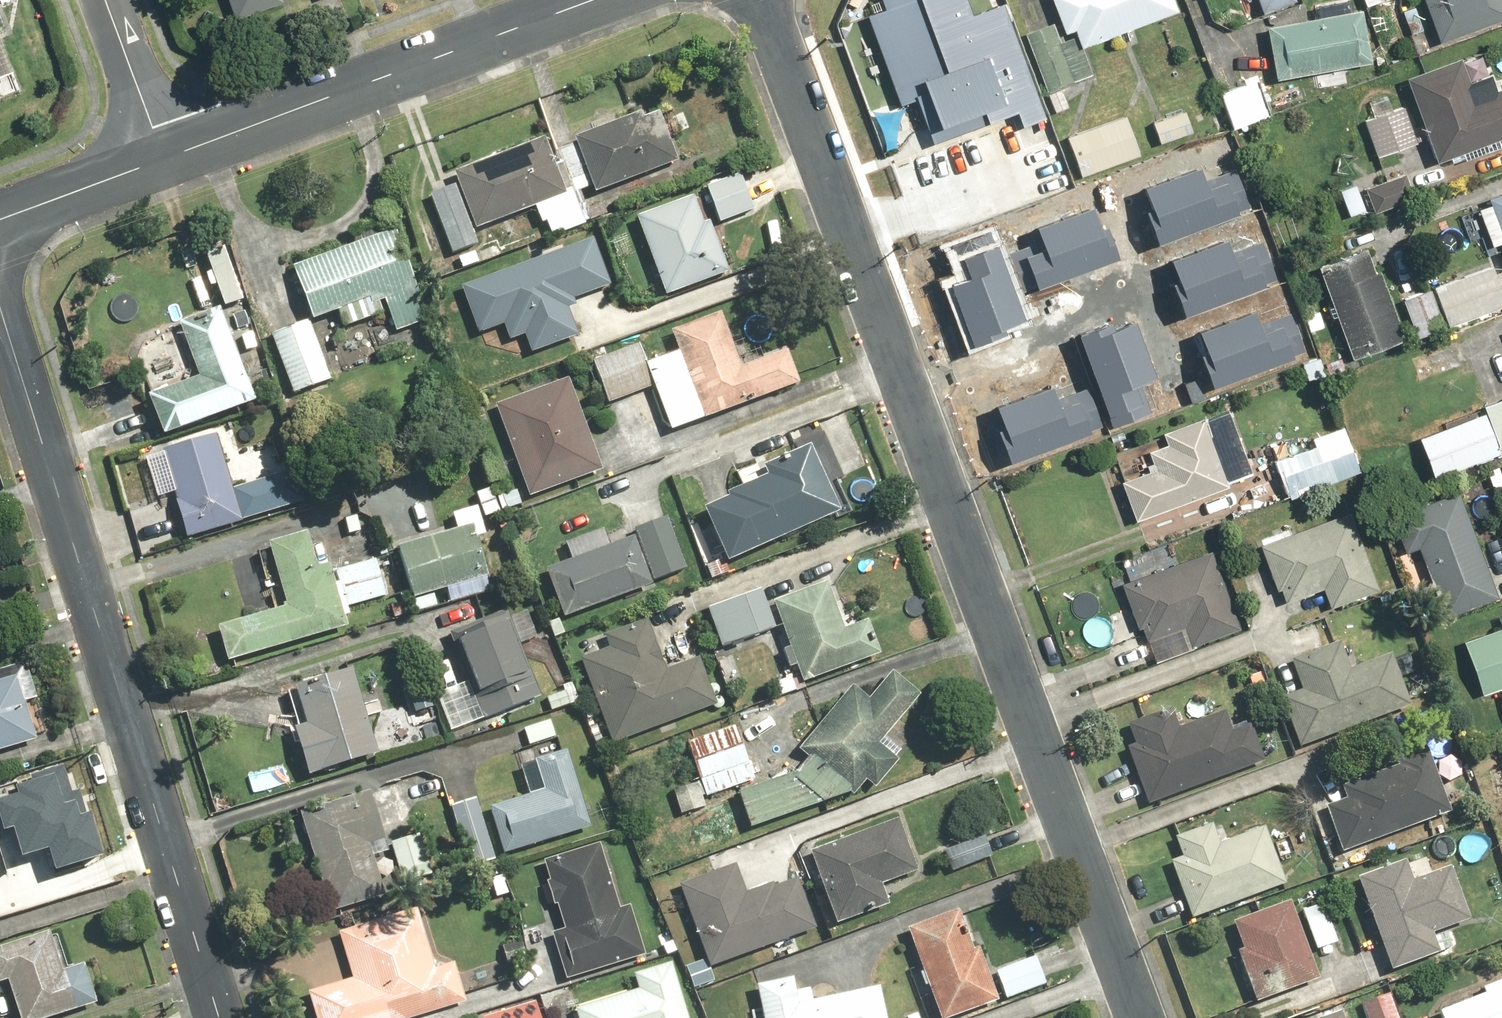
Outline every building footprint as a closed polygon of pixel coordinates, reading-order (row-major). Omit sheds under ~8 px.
[(234,22),(282,5),(280,0),(226,0),(234,22)] [(917,93),(932,137),(1014,109),(1019,123),(1045,114),(1007,4),(971,16),(966,0),(883,0),(884,2),(867,9),(899,99),(917,93)] [(1064,36),(1074,32),(1082,50),(1180,8),(1176,0),(1049,0),(1064,36)] [(1298,3),(1296,0),(1256,0),(1263,18),(1298,3)] [(1364,8),(1386,0),(1361,0),(1364,8)] [(1501,19),(1501,0),(1421,0),(1439,45),(1501,19)] [(1265,25),(1270,79),(1350,71),(1350,66),(1368,64),(1363,10),(1320,14),(1320,20),(1265,25)] [(1059,43),(1051,23),(1023,35),(1047,93),(1092,74),(1082,50),(1072,55),(1066,40),(1059,43)] [(22,89),(0,42),(0,100),(22,89)] [(1469,84),(1461,63),(1405,84),(1436,165),(1501,139),(1501,88),(1496,91),(1491,76),(1469,84)] [(1262,94),(1253,77),(1218,96),(1239,137),(1281,115),(1268,91),(1262,94)] [(1387,92),(1366,100),(1373,116),(1360,121),(1376,160),(1419,142),(1404,106),(1395,110),(1387,92)] [(683,157),(658,99),(571,136),(595,195),(683,157)] [(1159,147),(1196,131),(1186,107),(1149,123),(1159,147)] [(1142,158),(1125,115),(1065,139),(1082,182),(1142,158)] [(581,227),(544,136),(453,172),(457,181),(426,193),(451,256),(479,245),(473,231),(531,208),(538,226),(543,223),(550,239),(581,227)] [(1212,167),(1142,193),(1163,248),(1259,212),(1244,173),(1218,183),(1212,167)] [(1401,172),(1364,190),(1375,214),(1413,195),(1401,172)] [(740,176),(706,188),(720,225),(753,213),(740,176)] [(1009,238),(1028,288),(1119,253),(1096,194),(1028,220),(1032,229),(1009,238)] [(694,196),(635,215),(663,299),(731,276),(714,223),(704,226),(694,196)] [(1457,215),(1468,245),(1485,239),(1489,250),(1501,245),(1501,198),(1457,215)] [(939,238),(950,266),(938,270),(968,350),(1012,333),(1008,323),(1030,315),(993,218),(939,238)] [(395,228),(290,265),(310,321),(335,311),(341,328),(386,312),(394,333),(428,321),(395,228)] [(1231,230),(1161,257),(1182,312),(1277,276),(1263,237),(1237,247),(1231,230)] [(222,242),(202,249),(221,304),(241,297),(222,242)] [(593,244),(460,288),(476,335),(503,326),(509,343),(524,338),(529,353),(578,337),(567,304),(609,290),(593,244)] [(1365,247),(1317,265),(1351,359),(1407,339),(1382,270),(1375,273),(1365,247)] [(1446,331),(1501,311),(1501,297),(1491,267),(1432,288),(1446,331)] [(1417,342),(1431,337),(1446,331),(1432,288),(1416,294),(1402,300),(1417,342)] [(1253,301),(1187,326),(1209,384),(1291,353),(1276,313),(1260,319),(1253,301)] [(194,379),(145,395),(157,432),(253,401),(223,306),(176,321),(194,379)] [(1131,309),(1071,330),(1100,414),(1141,400),(1135,381),(1154,374),(1131,309)] [(798,384),(783,343),(738,359),(721,312),(669,331),(675,349),(646,359),(639,341),(592,358),(608,403),(654,387),(669,430),(798,384)] [(308,322),(271,335),(292,393),(329,379),(308,322)] [(1316,347),(1296,353),(1306,386),(1326,380),(1316,347)] [(569,378),(494,404),(527,499),(602,473),(569,378)] [(986,402),(1006,459),(1091,429),(1078,392),(1061,398),(1054,379),(986,402)] [(1417,438),(1431,477),(1491,457),(1492,460),(1501,457),(1501,399),(1482,405),(1486,415),(1417,438)] [(1133,448),(1138,461),(1118,469),(1121,479),(1119,480),(1133,520),(1229,486),(1228,483),(1250,475),(1228,413),(1205,421),(1203,417),(1163,431),(1165,436),(1133,448)] [(764,479),(701,507),(726,564),(847,510),(834,480),(844,476),(823,430),(792,444),(795,449),(758,465),(764,479)] [(219,434),(162,449),(185,538),(242,523),(219,434)] [(1304,450),(1267,463),(1278,497),(1359,469),(1347,435),(1327,442),(1326,442),(1326,441),(1325,440),(1324,440),(1323,439),(1323,438),(1322,438),(1321,438),(1320,437),(1319,437),(1318,437),(1317,437),(1316,437),(1315,437),(1314,437),(1313,437),(1312,437),(1311,438),(1310,438),(1309,439),(1308,439),(1308,440),(1307,441),(1306,441),(1306,442),(1305,443),(1305,444),(1304,445),(1304,446),(1304,447),(1304,448),(1304,449),(1304,450)] [(1501,496),(1501,461),(1499,463),(1485,468),(1497,498),(1501,496)] [(495,485),(476,491),(484,518),(521,507),(516,490),(498,496),(495,485)] [(1443,616),(1495,594),(1448,485),(1385,512),(1403,554),(1414,549),(1443,616)] [(1379,587),(1349,506),(1256,541),(1275,590),(1278,589),(1283,604),(1322,590),(1329,606),(1379,587)] [(453,528),(396,544),(411,600),(485,579),(473,536),(485,533),(478,508),(449,516),(453,528)] [(571,560),(543,572),(563,620),(688,569),(665,515),(632,529),(633,535),(608,546),(601,530),(565,544),(571,560)] [(224,659),(307,639),(305,632),(345,622),(332,568),(315,572),(306,532),(269,541),(285,607),(215,624),(224,659)] [(1238,631),(1215,554),(1177,565),(1170,544),(1125,559),(1132,579),(1123,581),(1142,644),(1148,642),(1152,657),(1238,631)] [(785,580),(702,609),(717,650),(779,629),(798,684),(880,656),(868,621),(846,628),(830,582),(791,596),(785,580)] [(510,616),(453,636),(483,719),(541,699),(521,644),(537,639),(527,612),(510,618),(510,616)] [(1463,639),(1481,697),(1501,691),(1501,695),(1501,613),(1498,614),(1501,627),(1463,639)] [(646,620),(605,634),(610,648),(578,658),(608,745),(716,706),(699,656),(662,669),(646,620)] [(1301,689),(1279,697),(1298,748),(1413,706),(1394,653),(1349,670),(1339,643),(1291,660),(1301,689)] [(731,650),(713,658),(726,686),(744,678),(731,650)] [(306,725),(293,729),(306,775),(377,756),(354,669),(295,685),(306,725)] [(749,830),(843,794),(856,796),(867,783),(873,788),(900,758),(882,741),(923,695),(894,669),(865,701),(849,687),(795,748),(805,757),(788,777),(736,797),(749,830)] [(13,675),(0,678),(0,751),(33,741),(13,675)] [(407,682),(413,710),(430,707),(424,678),(407,682)] [(564,689),(545,696),(551,712),(577,703),(569,682),(563,684),(564,689)] [(1143,803),(1261,761),(1247,721),(1234,725),(1228,707),(1173,727),(1167,709),(1125,724),(1132,744),(1124,746),(1143,803)] [(734,725),(687,740),(700,780),(674,789),(680,809),(757,784),(744,744),(740,745),(734,725)] [(1324,806),(1341,852),(1449,811),(1426,750),(1341,781),(1347,797),(1324,806)] [(528,797),(489,807),(501,854),(588,830),(566,751),(532,760),(534,769),(521,773),(528,797)] [(0,788),(0,814),(4,829),(14,826),(22,853),(48,846),(54,867),(104,852),(91,807),(84,809),(69,759),(29,770),(31,778),(0,788)] [(372,793),(299,813),(327,914),(385,897),(370,844),(385,840),(372,793)] [(476,797),(448,805),(467,868),(495,860),(476,797)] [(899,817),(809,850),(836,922),(888,903),(880,883),(918,869),(899,817)] [(1211,823),(1176,835),(1181,852),(1167,857),(1189,921),(1286,887),(1265,824),(1217,840),(1211,823)] [(981,831),(940,846),(950,874),(991,860),(981,831)] [(422,835),(391,843),(401,880),(431,872),(422,835)] [(599,847),(542,864),(561,926),(548,930),(563,979),(644,953),(629,906),(619,909),(599,847)] [(1405,859),(1356,876),(1390,972),(1450,951),(1443,931),(1470,922),(1451,866),(1431,873),(1425,857),(1406,864),(1405,859)] [(736,862),(680,881),(709,965),(795,936),(800,952),(830,942),(823,923),(816,925),(799,875),(747,893),(736,862)] [(1292,901),(1234,920),(1242,944),(1233,947),(1252,1004),(1318,981),(1292,901)] [(1301,912),(1302,915),(1316,949),(1338,940),(1322,904),(1301,912)] [(905,928),(936,1017),(951,1017),(1000,1001),(967,906),(905,928)] [(306,992),(314,1017),(405,1017),(466,999),(453,956),(435,962),(418,907),(335,934),(350,978),(306,992)] [(0,948),(0,983),(4,982),(15,1017),(50,1017),(99,1003),(87,963),(65,969),(54,932),(0,948)] [(573,1008),(576,1017),(689,1017),(673,959),(632,970),(638,990),(573,1008)] [(754,983),(761,1017),(887,1017),(880,981),(800,997),(796,975),(754,983)] [(1436,1012),(1439,1017),(1501,1017),(1501,980),(1501,979),(1480,988),(1482,993),(1436,1012)] [(1359,1001),(1365,1017),(1399,1017),(1390,991),(1359,1001)] [(480,1016),(480,1017),(540,1017),(534,1000),(480,1016)] [(1338,1009),(1313,1017),(1341,1017),(1338,1009)]
